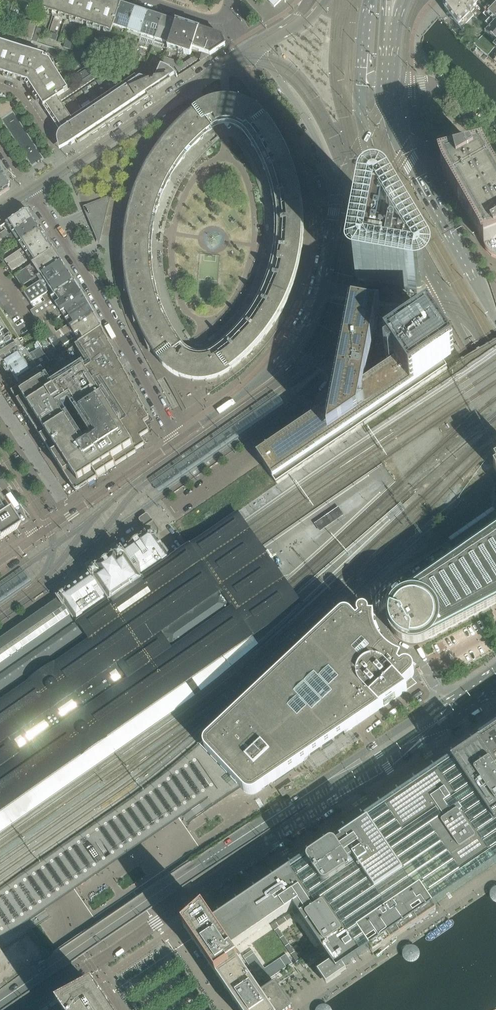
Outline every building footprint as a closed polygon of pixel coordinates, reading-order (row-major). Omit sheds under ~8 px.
[(65,0),(46,0),(44,4),(42,10),(60,16),(65,0)] [(84,0),(65,0),(60,16),(77,22),(84,0)] [(103,0),(84,0),(77,22),(94,27),(103,0)] [(121,5),(107,0),(103,0),(94,27),(112,33),(112,32),(114,27),(121,5)] [(444,5),(445,8),(449,14),(456,23),(465,33),(466,35),(469,32),(479,22),(488,12),(475,0),(449,0),(444,5)] [(488,12),(495,4),(495,0),(475,0),(488,12)] [(469,32),(477,39),(478,38),(480,40),(485,34),(495,23),(495,4),(488,12),(479,22),(469,32)] [(128,32),(135,9),(121,5),(114,27),(112,32),(126,36),(126,35),(128,32)] [(142,36),(149,14),(135,9),(128,32),(126,35),(140,40),(142,36)] [(156,41),(163,19),(149,14),(142,36),(140,40),(139,42),(154,46),(154,45),(156,41)] [(168,49),(176,23),(163,19),(156,41),(154,45),(167,50),(168,49)] [(32,41),(37,25),(25,21),(20,37),(32,41)] [(193,50),(199,30),(176,22),(176,23),(168,49),(190,56),(193,50)] [(474,46),(487,58),(494,63),(495,65),(495,23),(485,34),(475,45),(474,46)] [(37,43),(42,30),(37,29),(32,42),(37,43)] [(225,46),(222,37),(199,30),(193,50),(202,53),(200,59),(201,61),(210,56),(225,46)] [(56,42),(58,36),(50,33),(48,39),(56,42)] [(68,50),(72,40),(67,38),(64,48),(68,50)] [(20,49),(3,44),(0,53),(0,74),(11,77),(20,49)] [(91,53),(93,47),(84,44),(82,50),(91,53)] [(29,81),(37,55),(20,49),(11,77),(27,83),(27,81),(29,81)] [(59,75),(53,67),(50,62),(44,60),(45,57),(37,55),(29,81),(27,81),(27,83),(29,85),(34,92),(59,75)] [(82,65),(77,57),(71,60),(77,68),(82,65)] [(179,73),(197,61),(194,57),(180,67),(177,62),(165,58),(162,63),(175,67),(179,73)] [(456,62),(444,76),(454,85),(457,88),(471,101),(474,103),(477,106),(490,92),(456,62)] [(171,82),(169,79),(175,75),(173,72),(171,70),(169,69),(162,66),(161,66),(155,80),(153,83),(149,82),(140,79),(138,81),(135,77),(119,89),(132,108),(135,105),(136,106),(140,103),(140,102),(144,100),(149,97),(153,94),(152,94),(171,82)] [(61,103),(107,72),(104,67),(68,91),(57,98),(44,107),(46,111),(60,102),(61,103)] [(68,91),(62,81),(59,75),(34,92),(40,102),(44,107),(57,98),(68,91)] [(115,119),(116,118),(119,117),(123,114),(127,111),(127,112),(132,108),(119,89),(72,120),(71,118),(57,127),(61,132),(59,136),(58,139),(58,143),(58,147),(60,151),(69,146),(72,144),(76,141),(78,143),(77,144),(78,144),(93,134),(98,131),(102,128),(107,125),(106,125),(110,122),(110,123),(115,120),(115,119)] [(281,99),(277,93),(273,95),(277,102),(281,99)] [(303,270),(304,267),(303,267),(299,266),(302,255),(302,253),(303,239),(304,237),(304,235),(304,223),(304,221),(304,219),(303,208),(303,205),(302,203),(300,192),(300,190),(300,188),(297,176),(296,174),(296,173),(292,161),(291,160),(290,158),(285,147),(285,145),(284,144),(278,133),(277,131),(276,130),(269,120),(268,118),(267,118),(264,113),(259,109),(258,108),(253,105),(248,102),(246,101),(240,99),(235,98),(234,98),(233,98),(227,98),(221,98),(220,98),(214,99),(208,101),(207,101),(202,104),(196,107),(197,108),(213,130),(218,127),(224,126),(230,126),(231,126),(236,128),(241,131),(245,135),(244,136),(240,139),(236,142),(241,149),(244,154),(249,163),(254,172),(255,176),(258,186),(261,196),(262,200),(263,210),(264,220),(264,225),(264,235),(263,245),(263,249),(261,257),(261,259),(258,269),(257,273),(253,283),(249,292),(247,296),(241,305),(235,313),(233,316),(226,324),(219,331),(214,335),(208,340),(202,342),(201,342),(196,341),(191,338),(159,361),(153,366),(150,368),(152,371),(158,382),(172,409),(177,407),(179,406),(181,405),(183,404),(184,406),(186,410),(207,395),(224,383),(234,376),(244,369),(252,361),(261,352),(265,347),(266,346),(270,340),(278,331),(284,320),(288,313),(293,302),(295,297),(298,290),(301,279),(303,272),(303,270)] [(71,118),(62,105),(61,103),(60,102),(46,111),(57,127),(71,118)] [(166,220),(169,211),(170,207),(174,197),(178,188),(180,184),(186,175),(192,167),(194,163),(201,156),(208,149),(211,146),(213,144),(220,139),(218,137),(215,133),(213,130),(197,108),(196,107),(192,110),(186,113),(187,115),(182,120),(173,128),(164,136),(165,137),(161,143),(153,152),(146,162),(147,163),(144,170),(138,180),(132,191),(134,192),(132,199),(130,203),(111,198),(106,197),(88,205),(83,207),(89,220),(96,237),(102,235),(104,227),(106,217),(124,222),(126,222),(125,226),(125,229),(125,231),(123,241),(121,253),(123,253),(124,261),(124,273),(124,285),(126,285),(128,292),(130,304),(132,316),(134,315),(137,322),(142,334),(146,345),(148,344),(152,350),(153,353),(156,357),(159,361),(191,338),(186,331),(185,329),(182,326),(178,317),(173,307),(172,303),(168,294),(166,284),(165,280),(163,270),(163,259),(162,255),(163,245),(163,243),(164,235),(164,234),(164,233),(164,231),(164,230),(166,222),(166,220)] [(494,177),(494,176),(493,176),(490,171),(491,170),(490,170),(489,170),(486,165),(487,164),(487,163),(486,163),(486,164),(483,158),(483,157),(482,157),(481,155),(482,155),(482,154),(481,154),(479,148),(479,147),(478,147),(474,143),(474,142),(473,142),(473,143),(468,140),(468,139),(467,139),(466,140),(461,139),(460,138),(459,139),(454,141),(454,140),(453,140),(452,141),(453,141),(448,145),(448,144),(447,144),(447,145),(443,150),(442,151),(443,151),(441,157),(440,158),(441,158),(442,164),(441,164),(441,165),(442,165),(445,165),(446,168),(448,172),(450,175),(447,177),(446,178),(447,178),(450,184),(450,185),(451,184),(454,190),(453,191),(454,191),(455,191),(457,196),(457,197),(458,197),(461,202),(461,203),(461,204),(462,203),(465,209),(464,209),(465,210),(468,215),(468,216),(469,216),(472,221),(471,221),(471,222),(472,222),(475,227),(475,228),(475,229),(476,229),(479,234),(478,234),(479,235),(482,240),(482,241),(483,241),(484,243),(483,243),(483,244),(483,245),(484,245),(484,244),(487,250),(486,250),(486,251),(487,251),(491,255),(491,256),(492,256),(495,257),(495,181),(494,177)] [(10,184),(5,176),(0,180),(0,196),(9,190),(10,184)] [(425,283),(386,214),(386,213),(385,212),(384,211),(382,210),(381,210),(380,209),(378,209),(377,209),(376,210),(374,210),(373,211),(372,212),(371,213),(371,214),(370,215),(368,226),(369,226),(366,239),(358,284),(406,292),(410,293),(414,294),(417,294),(418,294),(419,294),(421,294),(422,293),(423,292),(424,291),(425,290),(425,289),(425,287),(425,286),(425,285),(425,283)] [(0,235),(0,239),(1,241),(33,220),(29,213),(23,212),(9,221),(12,226),(0,235)] [(33,220),(1,241),(5,247),(13,242),(17,246),(20,244),(40,230),(33,220)] [(23,249),(5,261),(8,266),(47,240),(40,230),(20,244),(23,249)] [(1,256),(8,251),(5,247),(1,241),(0,239),(0,254),(1,256)] [(47,240),(8,266),(11,271),(12,272),(30,260),(33,265),(15,277),(22,287),(32,281),(61,261),(47,240)] [(82,294),(80,290),(61,261),(32,281),(35,286),(24,293),(32,305),(35,309),(31,311),(38,323),(82,294)] [(52,345),(95,317),(88,305),(82,294),(38,323),(40,326),(45,334),(46,336),(38,341),(41,344),(48,339),(52,345)] [(364,383),(378,311),(354,306),(353,306),(349,326),(340,370),(338,383),(334,403),(257,455),(261,461),(276,483),(447,367),(443,361),(454,354),(447,345),(447,344),(447,342),(447,340),(446,337),(445,335),(443,333),(441,332),(439,330),(437,329),(429,318),(418,325),(411,324),(410,330),(405,329),(403,329),(401,329),(399,330),(397,331),(395,332),(393,333),(392,335),(391,336),(389,338),(389,340),(389,342),(389,345),(385,347),(389,353),(385,356),(390,363),(394,360),(395,361),(364,383)] [(20,340),(0,308),(0,353),(20,340)] [(95,317),(52,345),(56,351),(65,346),(64,346),(77,338),(80,343),(101,329),(102,329),(95,317)] [(20,386),(11,392),(12,393),(17,401),(17,402),(23,410),(23,411),(28,419),(29,420),(34,428),(35,429),(40,437),(41,438),(46,446),(47,447),(52,455),(52,456),(58,464),(58,465),(63,473),(64,475),(69,483),(70,484),(76,493),(88,485),(89,484),(97,479),(98,478),(106,473),(107,473),(115,467),(116,467),(127,460),(128,459),(136,454),(137,453),(136,451),(144,446),(145,446),(140,438),(148,433),(149,433),(150,432),(149,431),(148,432),(143,424),(149,420),(149,419),(148,419),(143,411),(145,410),(144,409),(139,401),(140,400),(139,399),(138,400),(133,392),(135,391),(134,390),(129,382),(130,381),(129,380),(128,380),(123,372),(125,372),(124,370),(124,371),(119,363),(119,362),(119,361),(113,353),(114,352),(114,351),(108,343),(109,343),(109,342),(103,334),(104,333),(101,329),(80,343),(78,344),(92,366),(56,389),(51,381),(58,376),(51,366),(43,371),(42,368),(38,370),(18,383),(20,386)] [(0,353),(0,365),(3,364),(24,350),(20,343),(23,341),(22,339),(20,340),(0,353)] [(24,350),(3,364),(8,373),(11,371),(18,383),(38,370),(42,368),(49,363),(40,349),(32,354),(29,356),(25,349),(24,350)] [(338,507),(314,524),(320,532),(344,515),(338,507)] [(0,509),(0,541),(14,532),(14,531),(14,530),(0,509)] [(131,749),(195,701),(255,654),(262,648),(255,638),(302,605),(238,514),(77,625),(65,632),(0,677),(0,839),(131,749)] [(103,607),(111,601),(115,606),(122,602),(121,601),(120,602),(118,598),(118,597),(171,560),(171,559),(163,549),(155,538),(156,536),(157,537),(158,537),(159,531),(155,524),(153,522),(144,528),(143,532),(143,534),(144,534),(146,534),(145,536),(143,538),(142,536),(129,546),(129,547),(122,552),(121,550),(117,553),(114,555),(114,556),(115,557),(110,561),(109,559),(109,560),(109,559),(108,560),(109,562),(104,565),(103,564),(102,564),(103,566),(98,569),(97,568),(96,568),(96,567),(89,572),(91,575),(67,592),(66,591),(58,597),(60,600),(57,601),(58,602),(0,642),(0,677),(65,632),(55,618),(67,610),(77,625),(103,607)] [(469,550),(470,551),(460,558),(459,557),(445,566),(398,598),(395,600),(392,604),(394,605),(393,606),(391,610),(390,614),(389,618),(389,623),(390,627),(391,630),(394,634),(396,638),(400,640),(404,643),(408,644),(412,645),(417,644),(421,644),(425,642),(495,605),(495,531),(469,550)] [(327,745),(393,701),(407,691),(403,687),(411,679),(413,677),(414,675),(414,672),(414,670),(413,668),(411,666),(409,665),(407,664),(404,664),(402,665),(400,667),(361,625),(367,619),(368,617),(369,615),(369,613),(368,611),(367,610),(365,609),(363,608),(361,609),(359,610),(358,612),(357,614),(357,616),(358,618),(356,620),(353,616),(354,616),(346,608),(339,614),(200,746),(237,785),(244,792),(246,793),(248,794),(250,795),(253,795),(255,794),(257,793),(327,745)] [(475,738),(478,742),(480,745),(487,755),(493,764),(495,762),(495,724),(475,738)] [(493,764),(487,755),(480,745),(478,742),(274,880),(293,908),(331,963),(318,973),(327,986),(347,972),(343,967),(370,949),(357,930),(420,887),(433,907),(495,864),(495,768),(493,764)] [(193,756),(183,816),(200,805),(205,812),(213,806),(239,788),(240,788),(237,785),(202,748),(193,756)] [(117,822),(58,862),(76,889),(109,862),(113,859),(165,814),(172,774),(117,822)] [(283,798),(296,788),(292,783),(279,792),(283,798)] [(231,950),(285,914),(293,908),(274,880),(212,922),(231,950)] [(373,954),(436,911),(433,907),(420,887),(357,930),(370,949),(373,954)] [(243,968),(236,957),(240,954),(237,950),(233,953),(231,950),(212,922),(210,919),(206,913),(184,928),(238,1009),(239,1009),(264,1009),(269,1006),(265,1000),(280,990),(275,983),(260,994),(243,968)] [(406,961),(408,962),(411,963),(413,962),(415,961),(417,959),(418,957),(418,955),(418,953),(416,951),(415,950),(413,949),(410,948),(408,949),(406,950),(405,952),(404,954),(404,957),(404,959),(406,961)] [(96,990),(93,990),(63,1009),(109,1009),(96,990)] [(289,1003),(280,990),(265,1000),(269,1006),(264,1009),(291,1009),(293,1009),(292,1009),(293,1009),(289,1003)]
